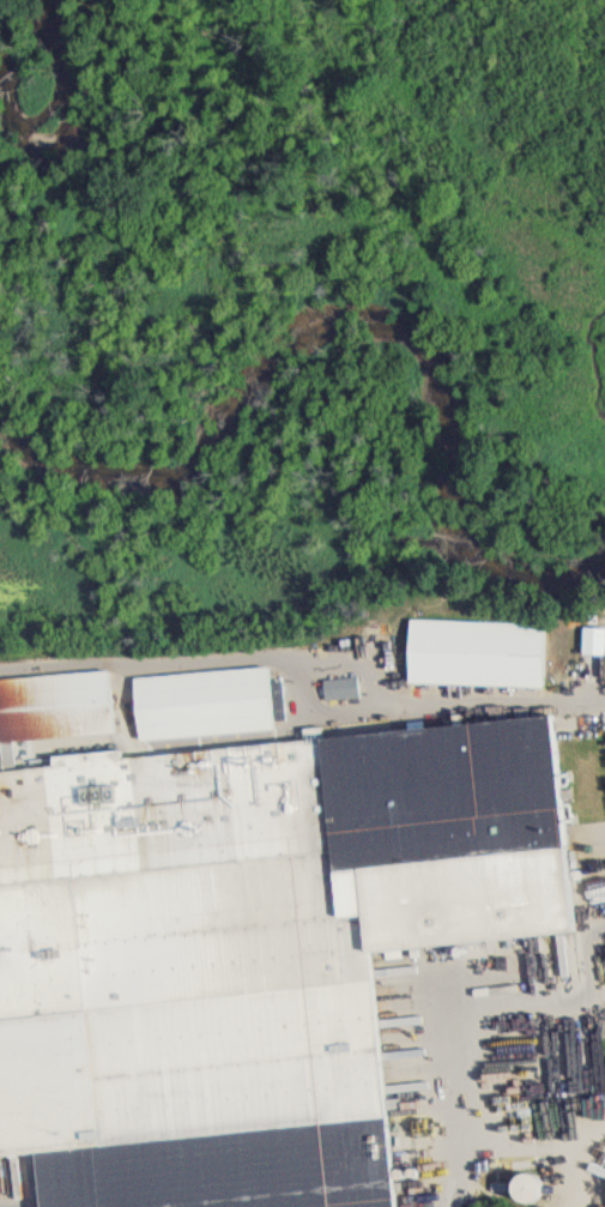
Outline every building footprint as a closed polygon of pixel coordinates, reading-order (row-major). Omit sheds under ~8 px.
[(402,691),(537,695),(538,630),(404,627),(402,691)] [(129,684),(133,747),(266,740),(263,676),(129,684)] [(319,686),(320,707),(354,706),(353,685),(319,686)] [(0,778),(0,1147),(42,1142),(49,1206),(385,1206),(357,945),(562,923),(540,720),(0,778)]
